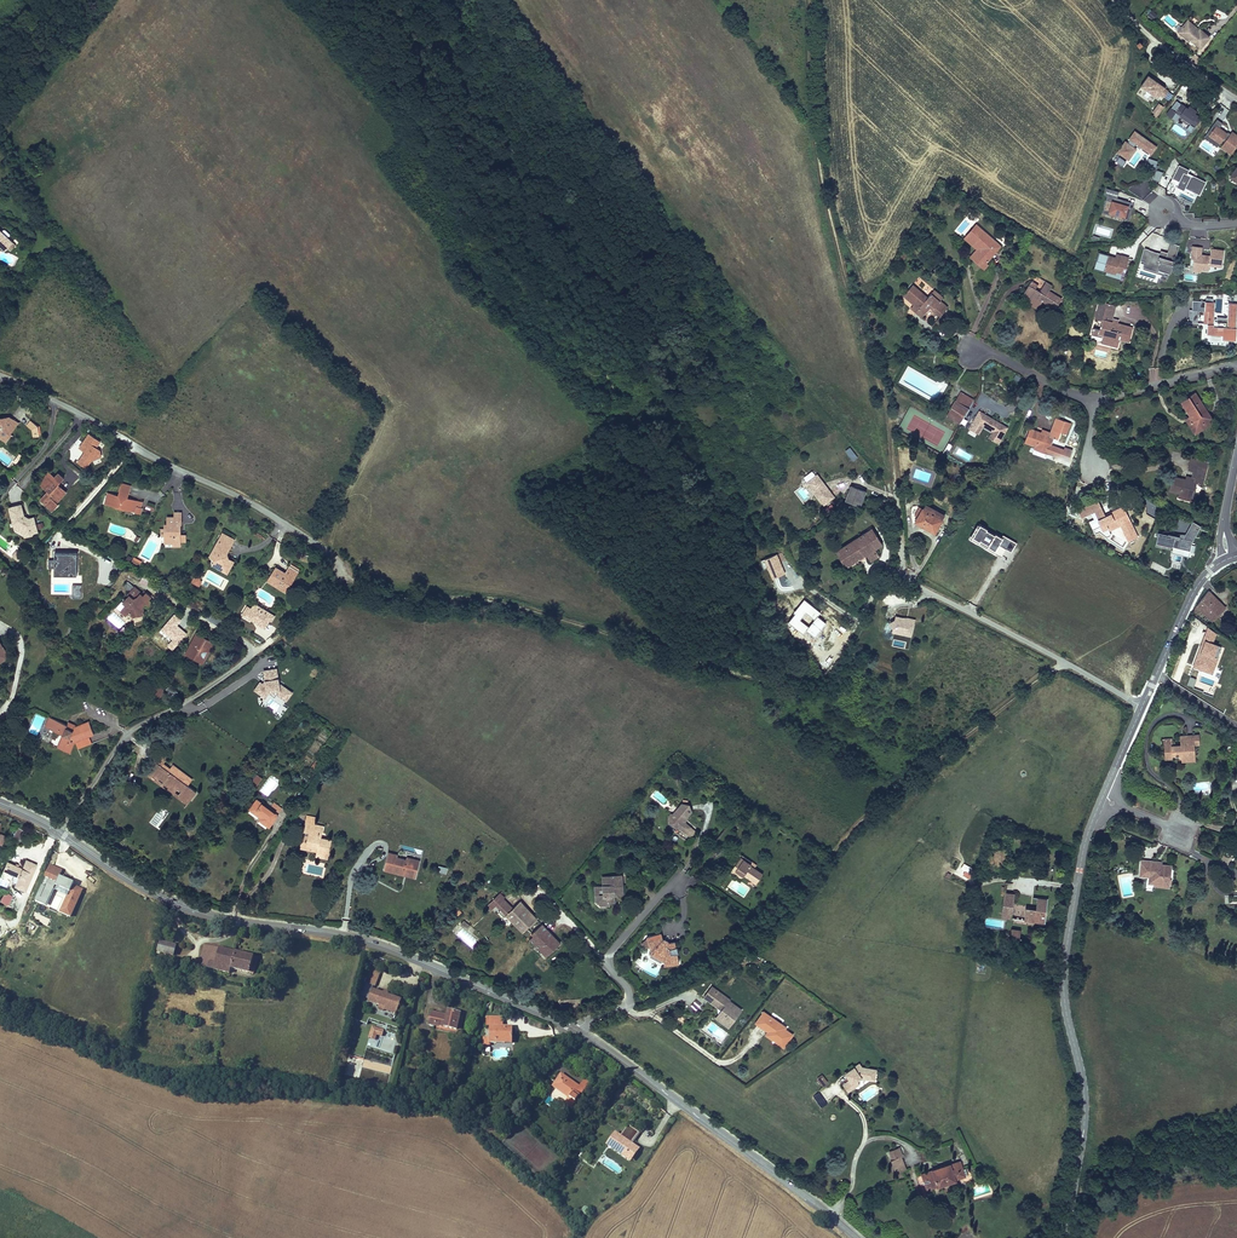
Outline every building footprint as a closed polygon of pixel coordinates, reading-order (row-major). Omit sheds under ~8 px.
[(1156,15),(1151,10),(1145,17),(1151,22),(1156,15)] [(1200,31),(1201,29),(1191,20),(1190,22),(1200,31)] [(1190,22),(1182,30),(1187,34),(1185,36),(1191,42),(1193,39),(1203,48),(1212,37),(1202,28),(1201,29),(1200,31),(1190,22)] [(1165,87),(1148,76),(1141,86),(1157,98),(1160,94),(1164,97),(1168,92),(1164,89),(1165,87)] [(1195,114),(1197,111),(1190,107),(1188,109),(1177,101),(1168,114),(1173,117),(1172,118),(1176,122),(1181,116),(1191,123),(1196,126),(1201,119),(1195,114)] [(1158,116),(1164,108),(1159,105),(1153,113),(1158,116)] [(1236,146),(1236,135),(1232,132),(1231,134),(1228,139),(1225,137),(1227,134),(1219,128),(1223,124),(1217,119),(1208,133),(1210,135),(1209,136),(1220,144),(1222,140),(1225,142),(1221,148),(1231,154),(1236,146)] [(1191,133),(1196,126),(1191,123),(1187,130),(1191,133)] [(1157,147),(1135,131),(1130,139),(1128,143),(1125,142),(1118,152),(1128,160),(1136,149),(1134,147),(1137,144),(1143,148),(1142,150),(1148,154),(1150,153),(1152,149),(1154,150),(1157,147)] [(1220,144),(1209,136),(1210,135),(1208,133),(1204,138),(1217,147),(1220,144)] [(1123,167),(1126,162),(1119,157),(1116,162),(1123,167)] [(1155,168),(1157,162),(1149,159),(1147,165),(1155,168)] [(1206,182),(1194,177),(1191,177),(1187,175),(1189,170),(1179,165),(1172,179),(1179,182),(1178,186),(1177,187),(1184,191),(1185,189),(1193,193),(1200,196),(1206,182)] [(1160,182),(1163,172),(1155,170),(1152,179),(1160,182)] [(1155,190),(1162,195),(1165,190),(1158,185),(1155,190)] [(1128,206),(1129,202),(1117,198),(1119,192),(1107,189),(1105,195),(1107,196),(1102,213),(1109,215),(1110,212),(1124,216),(1123,219),(1129,221),(1133,207),(1128,206)] [(984,232),(977,225),(966,236),(981,250),(975,256),(985,265),(987,262),(1001,247),(984,232)] [(0,228),(0,245),(5,250),(8,247),(14,240),(0,228)] [(975,256),(981,250),(966,236),(964,239),(977,249),(971,256),(985,269),(989,264),(987,262),(985,265),(975,256)] [(17,243),(14,240),(8,247),(11,250),(17,243)] [(1174,261),(1179,246),(1170,243),(1167,254),(1164,253),(1163,255),(1146,250),(1142,262),(1145,263),(1159,267),(1158,272),(1168,275),(1172,265),(1174,265),(1175,262),(1174,261)] [(1222,268),(1224,251),(1211,249),(1210,257),(1203,256),(1203,257),(1201,257),(1201,255),(1202,248),(1193,247),(1191,259),(1194,260),(1193,267),(1199,267),(1201,270),(1209,271),(1209,266),(1222,268)] [(1126,268),(1129,259),(1121,256),(1119,263),(1115,261),(1115,260),(1108,258),(1109,256),(1099,252),(1094,269),(1104,272),(1104,271),(1116,274),(1117,272),(1122,273),(1123,267),(1126,268)] [(1159,267),(1145,263),(1144,268),(1158,272),(1159,267)] [(1038,285),(1032,281),(1025,292),(1031,296),(1030,298),(1040,305),(1042,301),(1055,309),(1062,299),(1049,291),(1052,286),(1046,282),(1040,292),(1035,289),(1038,285)] [(928,298),(913,285),(908,291),(905,289),(901,294),(914,305),(918,309),(915,313),(921,318),(930,308),(937,314),(941,317),(948,308),(942,303),(940,302),(943,298),(934,291),(928,298)] [(1205,302),(1204,324),(1208,324),(1207,334),(1223,335),(1223,339),(1236,340),(1236,320),(1236,304),(1228,303),(1227,322),(1215,322),(1216,303),(1205,302)] [(1116,306),(1103,303),(1102,307),(1098,306),(1095,320),(1102,321),(1100,330),(1099,334),(1103,335),(1103,337),(1102,341),(1118,345),(1119,340),(1129,343),(1133,328),(1118,324),(1112,323),(1113,319),(1116,306)] [(1208,324),(1204,324),(1203,338),(1223,339),(1223,335),(1207,334),(1208,324)] [(1100,330),(1093,328),(1091,334),(1103,337),(1103,335),(1099,334),(1100,330)] [(974,401),(961,392),(956,401),(958,403),(954,409),(952,408),(947,416),(960,424),(974,401)] [(1214,422),(1195,393),(1182,402),(1191,416),(1193,420),(1190,421),(1197,432),(1214,422)] [(1009,427),(979,411),(973,421),(969,429),(979,434),(983,427),(992,432),(989,438),(1000,444),(1003,438),(1009,427)] [(0,416),(0,440),(3,442),(9,434),(8,434),(5,431),(7,429),(6,421),(10,416),(8,415),(0,416)] [(17,422),(10,416),(6,421),(7,429),(5,431),(8,434),(17,422)] [(1193,420),(1191,416),(1186,419),(1195,434),(1197,432),(1190,421),(1193,420)] [(1069,423),(1056,418),(1051,433),(1050,436),(1041,433),(1030,429),(1025,442),(1036,446),(1049,451),(1054,438),(1058,440),(1060,432),(1065,434),(1069,423)] [(25,426),(29,429),(34,423),(30,420),(25,426)] [(38,426),(34,423),(29,429),(31,431),(33,438),(39,437),(38,426)] [(96,448),(100,441),(88,433),(78,448),(83,452),(76,463),(88,471),(101,451),(96,448)] [(845,451),(852,461),(857,458),(851,447),(845,451)] [(49,465),(39,476),(49,484),(43,491),(56,502),(61,496),(59,495),(68,485),(60,478),(66,471),(60,466),(56,471),(49,465)] [(1207,467),(1198,465),(1195,479),(1194,482),(1185,480),(1172,477),(1169,491),(1179,493),(1193,497),(1197,483),(1203,484),(1207,467)] [(72,470),(70,473),(77,478),(80,475),(72,470)] [(806,481),(824,505),(836,497),(817,472),(806,481)] [(121,477),(117,491),(107,488),(103,501),(114,504),(113,507),(123,509),(123,506),(134,509),(135,504),(141,505),(143,497),(129,494),(126,493),(127,490),(129,491),(132,480),(121,477)] [(867,492),(851,486),(846,500),(861,506),(867,492)] [(27,500),(15,498),(10,517),(13,518),(25,526),(25,531),(34,530),(34,529),(39,528),(37,513),(31,514),(29,514),(29,516),(25,515),(26,513),(24,513),(27,500)] [(1129,519),(1122,507),(1110,512),(1110,514),(1105,516),(1098,501),(1085,506),(1078,510),(1082,518),(1094,512),(1101,526),(1105,524),(1107,528),(1108,531),(1121,525),(1120,524),(1129,519)] [(146,508),(152,511),(155,505),(149,502),(146,508)] [(916,518),(914,522),(935,534),(945,516),(924,504),(922,508),(916,518)] [(912,515),(916,518),(922,508),(918,506),(912,515)] [(166,521),(163,521),(163,524),(163,533),(167,533),(167,539),(172,539),(172,543),(180,543),(180,539),(184,539),(184,530),(180,530),(178,530),(178,520),(180,520),(180,514),(172,514),(166,514),(166,521)] [(13,518),(10,517),(10,521),(25,531),(25,526),(13,518)] [(1195,554),(1196,547),(1192,546),(1202,527),(1192,522),(1184,539),(1159,533),(1156,545),(1172,549),(1171,554),(1188,558),(1189,553),(1190,553),(1195,554)] [(1004,536),(1002,539),(977,526),(969,540),(1002,557),(1006,550),(1012,553),(1017,544),(1004,536)] [(234,535),(223,529),(210,553),(213,555),(214,558),(213,560),(223,565),(225,561),(232,564),(235,558),(230,556),(228,550),(232,543),(230,542),(234,535)] [(883,544),(873,529),(836,552),(846,567),(866,555),(868,558),(871,556),(873,560),(880,556),(875,549),(883,544)] [(77,551),(54,551),(54,574),(76,574),(77,551)] [(133,557),(130,563),(139,566),(142,561),(133,557)] [(228,572),(232,564),(225,561),(223,565),(213,560),(212,563),(228,572)] [(288,586),(300,566),(295,563),(290,570),(287,569),(278,563),(274,570),(275,571),(273,574),(279,578),(277,580),(288,586)] [(831,569),(826,573),(830,577),(835,573),(831,569)] [(286,589),(288,586),(277,580),(279,578),(273,574),(275,571),(274,570),(269,578),(286,589)] [(194,575),(191,582),(199,587),(203,580),(194,575)] [(139,589),(132,583),(124,590),(125,591),(120,598),(123,601),(120,606),(124,610),(125,609),(128,608),(130,612),(135,610),(136,612),(142,610),(140,606),(143,602),(146,605),(150,600),(146,596),(148,594),(143,590),(140,593),(137,591),(139,589)] [(81,599),(81,585),(72,584),(71,599),(81,599)] [(1203,622),(1207,626),(1226,606),(1209,591),(1202,598),(1195,606),(1207,618),(1203,622)] [(207,619),(218,627),(223,620),(212,612),(207,619)] [(912,633),(916,620),(909,619),(908,622),(903,621),(903,618),(896,617),(895,621),(891,624),(894,628),(893,632),(901,634),(905,631),(912,633)] [(206,650),(212,639),(198,633),(193,644),(197,645),(195,649),(201,652),(203,648),(206,650)] [(266,697),(262,702),(281,715),(285,708),(285,704),(293,693),(279,683),(277,668),(262,670),(263,676),(253,690),(254,692),(262,698),(266,697)] [(153,692),(159,699),(165,692),(160,686),(153,692)] [(94,724),(89,710),(74,716),(74,719),(66,716),(53,712),(52,715),(46,713),(44,720),(62,726),(58,739),(71,744),(75,732),(89,726),(94,724)] [(89,726),(75,732),(78,739),(92,733),(89,726)] [(307,756),(314,760),(325,736),(318,733),(307,756)] [(1172,756),(1181,755),(1182,759),(1189,758),(1189,755),(1195,755),(1195,745),(1200,745),(1199,735),(1185,736),(1185,739),(1181,740),(1181,746),(1172,747),(1171,738),(1163,739),(1164,749),(1165,749),(1166,756),(1172,756)] [(153,757),(146,765),(171,787),(173,785),(177,788),(173,793),(182,801),(192,790),(184,783),(179,778),(184,773),(170,760),(168,763),(165,766),(158,760),(161,757),(168,749),(160,743),(150,754),(153,757)] [(161,757),(158,760),(165,766),(168,763),(161,757)] [(171,787),(146,765),(142,770),(171,795),(173,793),(177,788),(173,785),(171,787)] [(189,777),(184,773),(179,778),(184,783),(189,777)] [(250,789),(257,781),(252,776),(245,785),(250,789)] [(678,830),(684,835),(689,828),(683,823),(681,823),(680,819),(686,809),(684,802),(681,802),(682,798),(677,797),(676,801),(675,801),(668,813),(666,813),(664,817),(665,829),(678,827),(678,830)] [(262,813),(250,802),(242,812),(254,822),(252,824),(256,828),(262,833),(272,821),(262,813)] [(268,806),(262,813),(272,821),(277,814),(268,806)] [(300,819),(299,825),(308,827),(309,820),(300,819)] [(315,840),(317,829),(308,827),(299,825),(297,834),(302,835),(301,840),(298,839),(297,844),(300,845),(300,848),(312,850),(310,856),(310,858),(322,861),(325,842),(315,840)] [(17,828),(12,837),(18,840),(24,832),(17,828)] [(689,828),(684,835),(687,837),(692,831),(689,828)] [(300,845),(297,844),(295,853),(304,854),(310,856),(312,850),(300,848),(300,845)] [(385,855),(381,873),(388,875),(399,878),(400,873),(413,876),(416,863),(403,859),(402,862),(393,860),(394,857),(385,855)] [(740,856),(738,858),(748,865),(749,863),(740,856)] [(754,885),(761,876),(747,867),(749,865),(748,865),(738,858),(729,872),(733,875),(735,872),(742,877),(742,876),(754,885)] [(24,891),(37,865),(26,859),(22,868),(18,866),(15,864),(10,862),(6,870),(2,878),(10,881),(14,884),(13,886),(24,891)] [(1148,876),(1147,882),(1152,883),(1169,884),(1171,866),(1161,865),(1150,864),(1151,860),(1141,859),(1140,871),(1148,872),(1148,876)] [(965,871),(962,875),(968,878),(974,869),(964,863),(961,869),(965,871)] [(74,885),(75,883),(60,877),(63,870),(51,865),(46,877),(50,879),(46,887),(42,886),(36,901),(48,906),(54,890),(68,896),(60,913),(71,917),(83,889),(74,885)] [(620,879),(600,880),(600,889),(601,893),(596,894),(596,899),(593,899),(593,905),(599,909),(608,908),(608,905),(612,905),(611,900),(609,898),(612,895),(614,897),(621,897),(620,879)] [(592,889),(593,899),(596,899),(596,894),(601,893),(600,889),(592,889)] [(1008,902),(1010,892),(999,890),(998,901),(1008,902)] [(13,896),(5,892),(0,900),(8,905),(13,896)] [(492,901),(496,905),(504,899),(499,894),(492,901)] [(1041,911),(1043,897),(1032,896),(1031,907),(1020,906),(1018,918),(1039,922),(1041,911)] [(1006,917),(1008,902),(998,901),(996,915),(1006,917)] [(504,916),(521,934),(535,920),(532,916),(519,902),(504,916)] [(542,926),(527,940),(545,959),(560,945),(550,934),(542,926)] [(1012,944),(1014,929),(1005,928),(1004,942),(1012,944)] [(659,936),(648,939),(652,953),(649,954),(664,964),(663,968),(678,963),(677,957),(679,956),(678,949),(675,950),(673,944),(668,946),(667,949),(661,946),(662,944),(659,936)] [(159,941),(155,956),(158,957),(159,952),(173,956),(175,945),(159,941)] [(218,948),(203,944),(198,965),(207,968),(207,969),(229,974),(230,969),(254,975),(258,958),(253,957),(253,956),(218,947),(218,948)] [(663,968),(664,964),(649,954),(647,956),(663,968)] [(380,976),(382,970),(373,967),(371,973),(380,976)] [(378,982),(380,976),(371,973),(369,979),(378,982)] [(403,1000),(404,996),(391,991),(391,989),(391,988),(390,987),(389,987),(388,987),(387,988),(386,989),(375,985),(371,996),(382,1000),(381,1003),(382,1005),(386,1007),(387,1006),(399,1010),(402,1003),(403,1003),(404,1000),(403,1000)] [(725,1002),(707,989),(704,993),(699,1000),(717,1013),(715,1016),(716,1019),(725,1025),(728,1025),(734,1016),(729,1012),(731,1008),(724,1003),(725,1002)] [(439,1021),(438,1026),(460,1028),(463,1006),(457,1005),(452,1005),(451,1010),(434,1007),(432,1020),(439,1021)] [(502,1018),(501,1009),(492,1009),(492,1014),(490,1016),(486,1016),(486,1018),(490,1018),(502,1018)] [(754,1024),(767,1032),(765,1036),(785,1050),(796,1033),(763,1011),(754,1024)] [(716,1019),(715,1016),(711,1021),(724,1030),(728,1025),(725,1025),(716,1019)] [(512,1030),(512,1018),(502,1018),(490,1018),(491,1033),(498,1033),(498,1030),(512,1030)] [(385,1031),(386,1026),(375,1022),(373,1028),(379,1030),(385,1031)] [(351,1058),(348,1076),(359,1078),(362,1060),(351,1058)] [(843,1090),(847,1095),(854,1089),(851,1086),(856,1082),(861,1079),(874,1080),(874,1071),(861,1069),(858,1064),(847,1072),(850,1076),(845,1080),(847,1083),(841,1087),(843,1090)] [(591,1088),(586,1083),(580,1077),(571,1068),(561,1079),(575,1093),(570,1098),(575,1103),(591,1088)] [(816,1080),(822,1087),(828,1082),(822,1074),(816,1080)] [(593,1076),(586,1083),(591,1088),(593,1090),(600,1082),(593,1076)] [(640,1133),(628,1125),(621,1135),(616,1131),(606,1145),(631,1162),(640,1149),(632,1143),(640,1133)] [(887,1159),(891,1167),(900,1164),(902,1163),(898,1154),(887,1159)] [(906,1177),(900,1164),(891,1167),(889,1169),(895,1182),(906,1177)] [(921,1182),(928,1197),(956,1188),(955,1185),(961,1183),(959,1176),(962,1175),(960,1168),(945,1173),(944,1170),(929,1175),(930,1179),(921,1182)]
